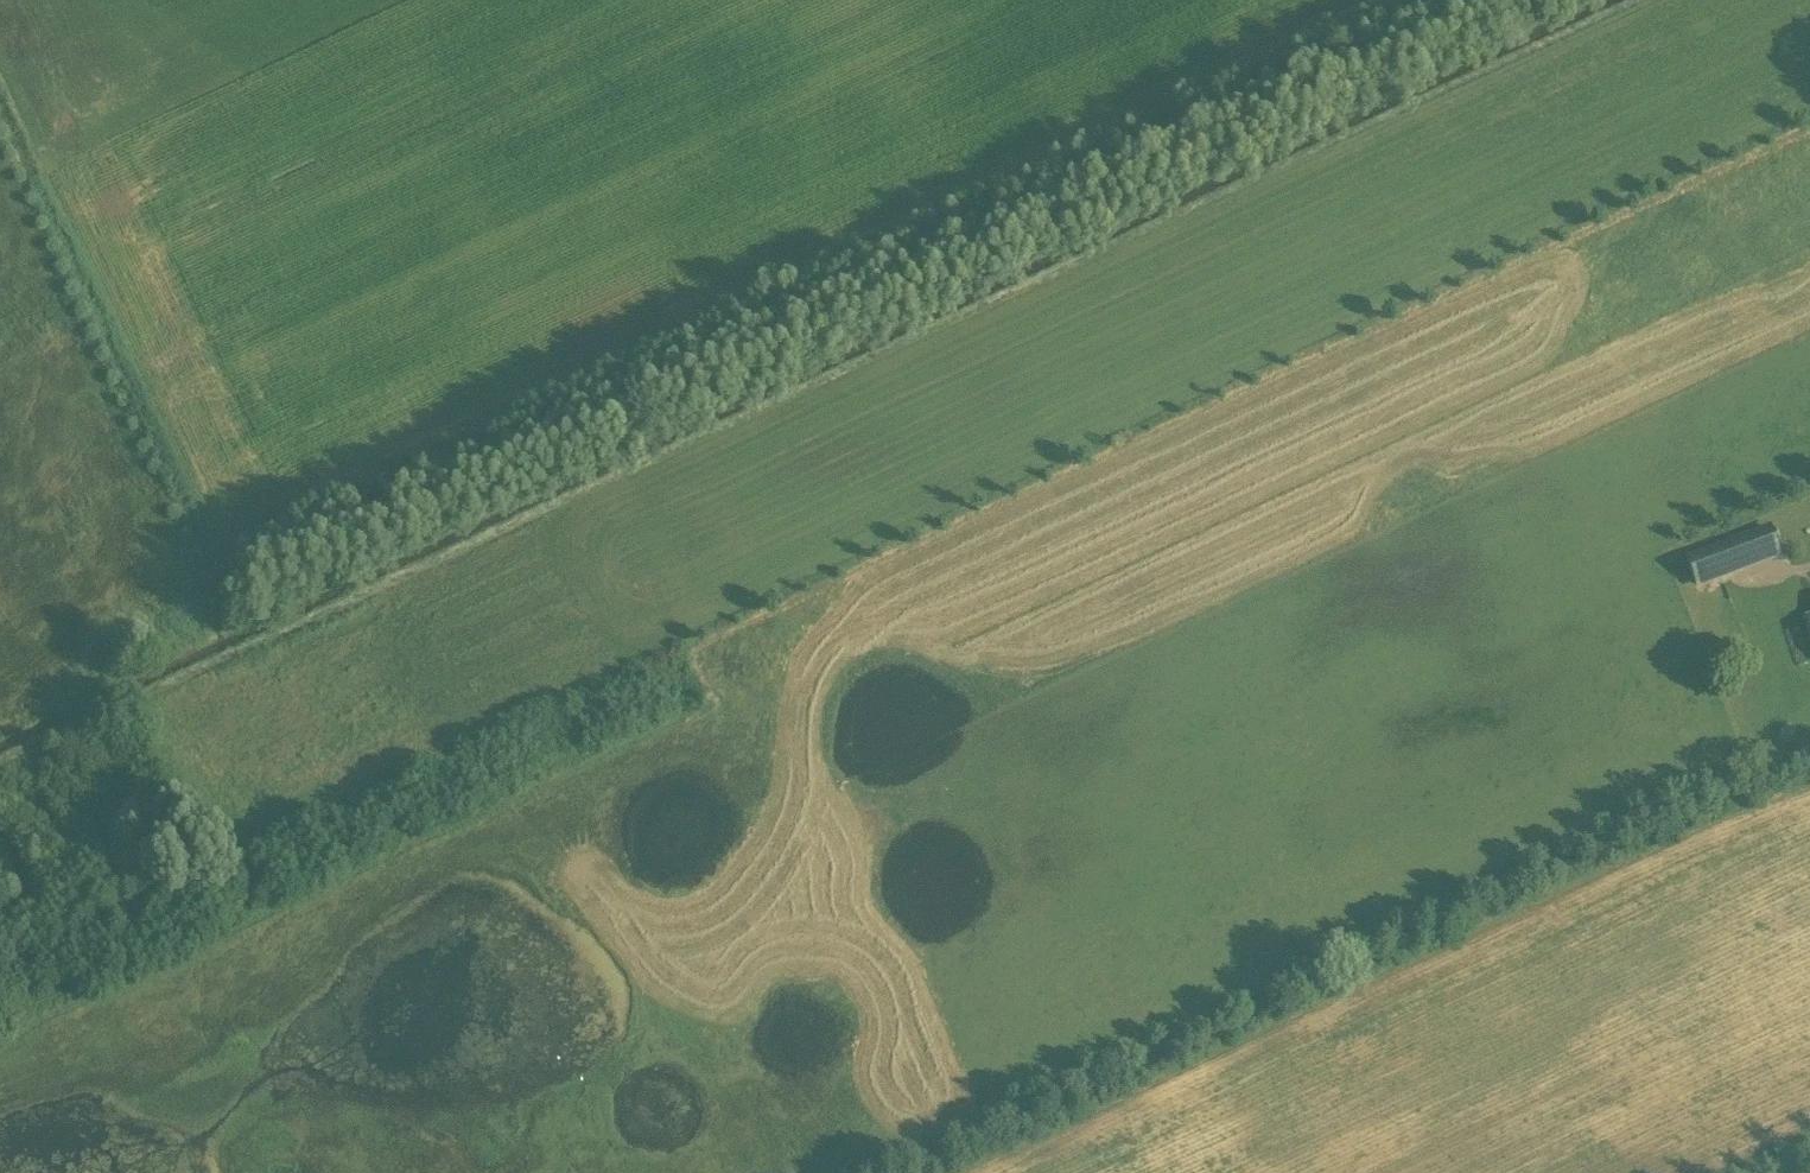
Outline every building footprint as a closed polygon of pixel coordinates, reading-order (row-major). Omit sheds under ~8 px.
[(1697,589),(1782,557),(1770,525),(1685,557),(1697,589)]
